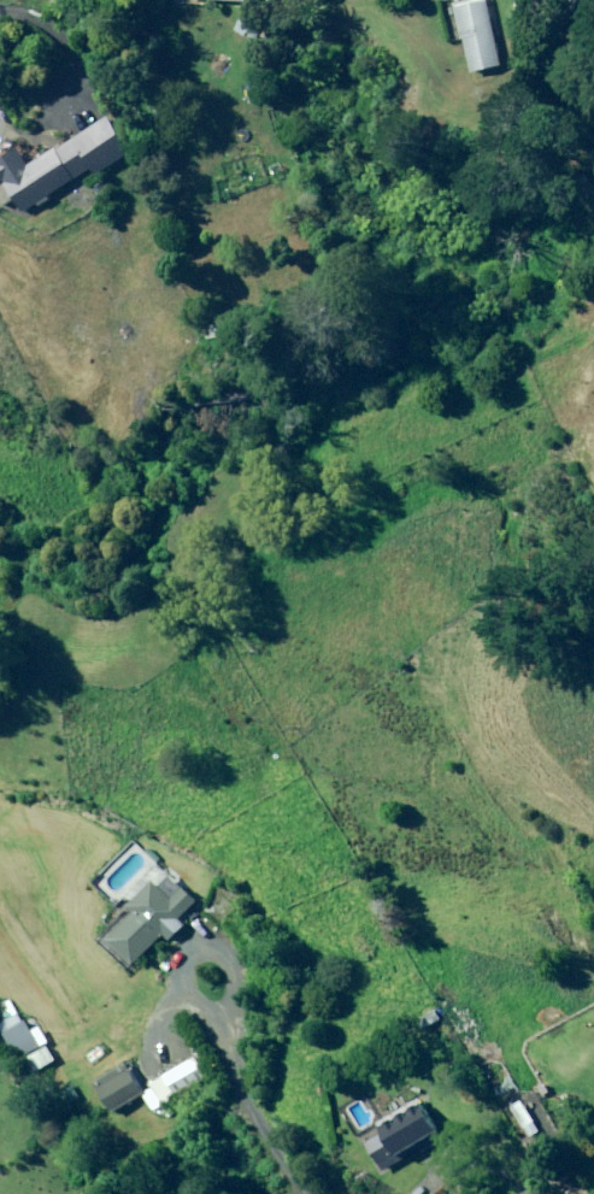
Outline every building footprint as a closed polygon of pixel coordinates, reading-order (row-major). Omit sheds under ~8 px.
[(57,10),(69,1),(68,0),(52,0),(51,1),(57,10)] [(493,37),(484,0),(472,0),(451,5),(459,41),(462,40),(470,74),(500,67),(493,37)] [(137,152),(112,115),(78,138),(66,146),(63,141),(52,148),(54,151),(34,165),(26,153),(19,142),(0,155),(0,192),(9,205),(13,202),(21,197),(31,212),(44,203),(46,206),(56,198),(55,196),(67,188),(97,167),(99,170),(102,175),(137,152)] [(94,474),(102,478),(105,472),(96,467),(93,473),(94,474)] [(201,899),(188,885),(176,897),(158,878),(133,903),(139,911),(112,937),(137,962),(153,947),(159,941),(167,933),(172,939),(189,922),(186,920),(183,916),(201,899)] [(422,1018),(427,1028),(439,1022),(434,1012),(422,1018)] [(4,1033),(19,1059),(43,1045),(28,1019),(4,1033)] [(149,1083),(161,1101),(162,1104),(208,1076),(195,1055),(149,1083)] [(114,1110),(143,1093),(147,1091),(129,1062),(97,1081),(114,1110)] [(527,1082),(517,1067),(510,1071),(520,1087),(527,1082)] [(425,1151),(448,1138),(425,1097),(408,1107),(381,1122),(387,1132),(372,1141),(388,1169),(413,1155),(423,1149),(425,1151)] [(538,1120),(525,1100),(515,1106),(533,1135),(542,1129),(536,1120),(538,1120)] [(577,1100),(560,1109),(565,1117),(581,1108),(577,1100)]
